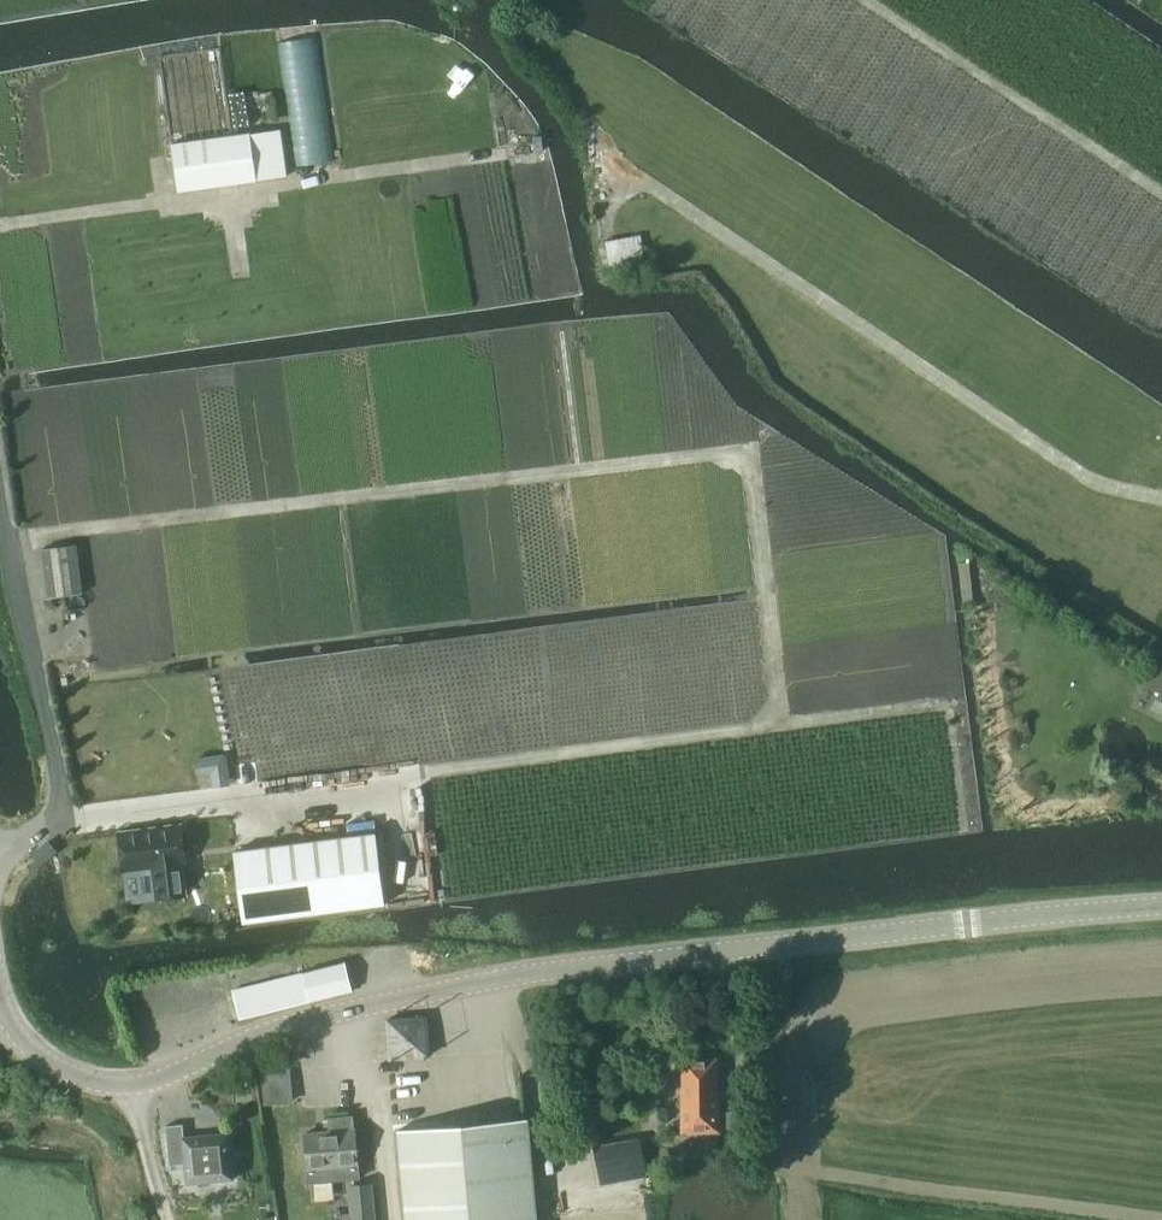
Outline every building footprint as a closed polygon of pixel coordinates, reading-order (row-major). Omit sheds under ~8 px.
[(158,55),(171,141),(232,132),(220,46),(158,55)] [(233,126),(247,124),(243,91),(229,93),(233,126)] [(256,180),(250,133),(171,144),(178,191),(256,180)] [(42,547),(49,596),(84,591),(77,542),(42,547)] [(1150,707),(1161,713),(1161,684),(1150,707)] [(193,892),(223,887),(219,856),(223,855),(218,816),(155,824),(160,864),(188,860),(193,892)] [(376,832),(233,851),(242,922),(385,904),(376,832)] [(233,989),(240,1017),(353,988),(345,960),(233,989)] [(390,1058),(429,1056),(426,1015),(387,1018),(390,1058)] [(762,1066),(772,1066),(772,1057),(762,1057),(762,1066)] [(715,1059),(683,1059),(683,1129),(715,1129),(743,1128),(743,1117),(733,1117),(733,1112),(715,1112),(715,1059)] [(328,1131),(304,1133),(308,1170),(309,1182),(359,1177),(358,1165),(357,1165),(354,1128),(352,1115),(327,1117),(328,1131)] [(398,1129),(406,1219),(536,1219),(535,1205),(527,1117),(478,1122),(398,1129)] [(184,1136),(183,1122),(166,1124),(170,1164),(185,1162),(187,1182),(233,1177),(228,1132),(184,1136)] [(594,1145),(600,1174),(644,1166),(638,1136),(594,1145)] [(370,1184),(350,1185),(351,1206),(372,1204),(370,1184)]
